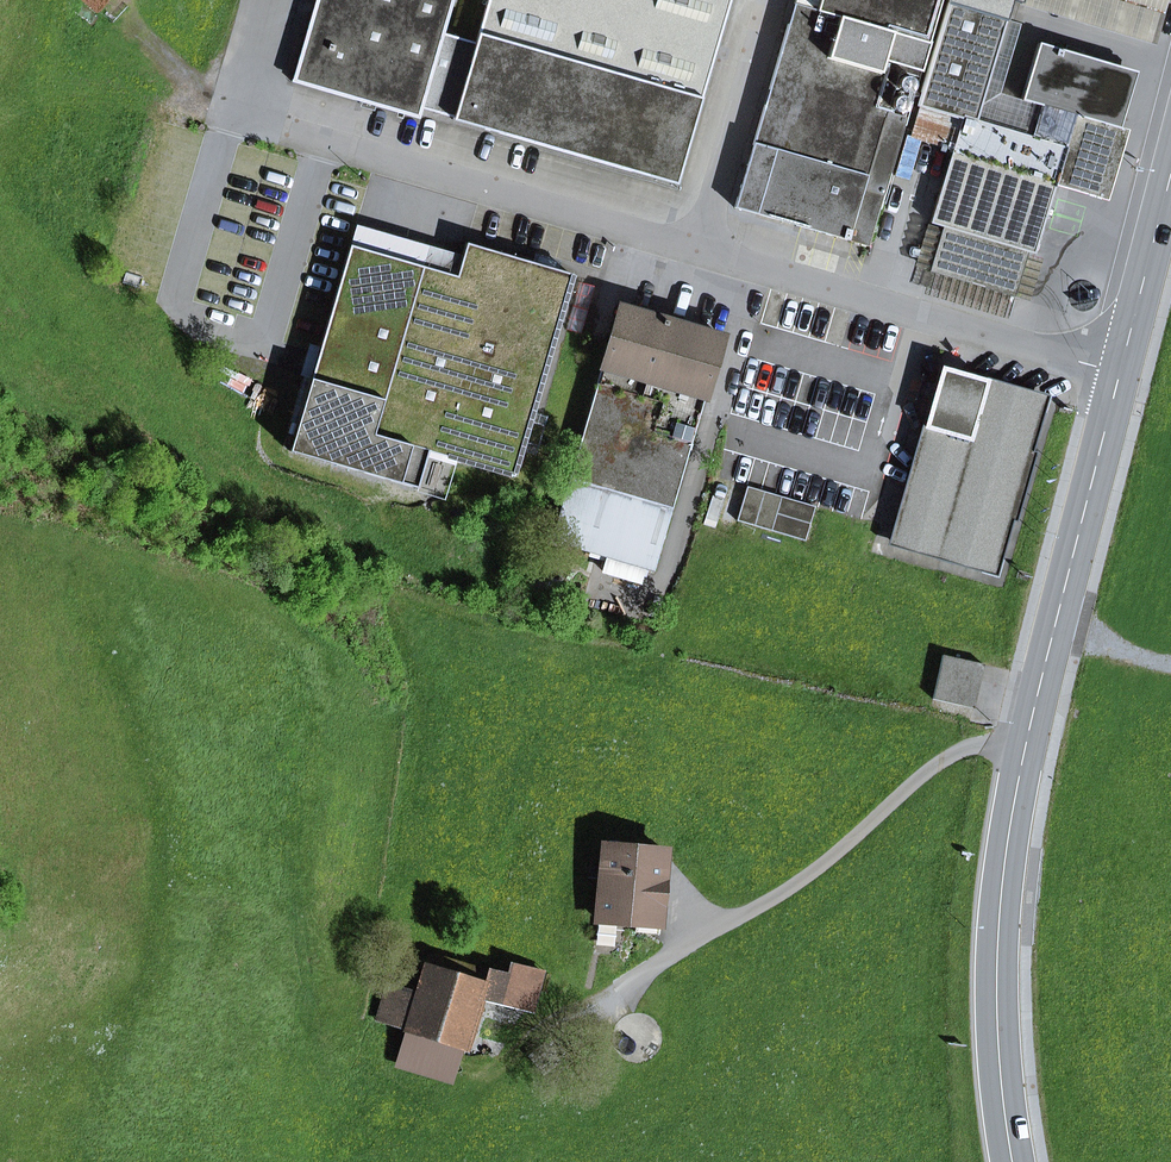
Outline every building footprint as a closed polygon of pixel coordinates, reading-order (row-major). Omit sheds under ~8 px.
[(115,0),(87,0),(105,13),(115,0)] [(422,108),(444,34),(454,0),(316,0),(292,82),(419,118),(422,108)] [(475,43),(444,34),(422,108),(454,117),(453,120),(676,184),(730,0),(488,0),(475,43)] [(939,0),(796,0),(795,5),(801,7),(795,26),(789,24),(734,207),(868,246),(927,43),(939,0)] [(1155,43),(1168,0),(1011,0),(1155,43)] [(1055,184),(1076,114),(1119,127),(1135,73),(1079,56),(1081,51),(1063,45),(1061,51),(1039,44),(1022,99),(1041,104),(1031,137),(975,120),(1005,20),(947,2),(916,105),(920,106),(913,130),(936,137),(934,145),(952,150),(930,223),(942,226),(928,272),(1014,297),(1027,252),(1034,254),(1055,184)] [(789,24),(795,26),(801,7),(795,5),(789,24)] [(1055,184),(1106,199),(1127,130),(1119,127),(1076,114),(1055,184)] [(912,267),(928,272),(942,226),(930,223),(926,222),(912,267)] [(456,276),(462,256),(356,225),(350,245),(456,276)] [(350,245),(290,451),(417,488),(428,452),(514,477),(524,442),(538,447),(545,425),(530,421),(573,274),(466,243),(462,256),(456,276),(350,245)] [(1007,320),(1014,297),(928,272),(921,294),(1007,320)] [(722,337),(619,307),(551,541),(653,571),(722,337)] [(1018,486),(1018,484),(1011,482),(1015,469),(1024,463),(1043,399),(941,368),(936,385),(933,397),(892,542),(993,571),(1012,506),(1007,497),(1011,483),(1018,486)] [(936,385),(925,382),(921,394),(933,397),(936,385)] [(1011,482),(1018,484),(1024,463),(1015,469),(1011,482)] [(1007,497),(1012,506),(1018,486),(1011,483),(1007,497)] [(737,521),(771,531),(781,497),(747,487),(737,521)] [(815,507),(781,497),(771,531),(805,541),(815,507)] [(530,591),(544,595),(547,584),(533,580),(530,591)] [(558,600),(562,588),(547,584),(544,595),(558,600)] [(943,655),(933,699),(973,708),(984,664),(943,655)] [(616,930),(657,934),(664,852),(603,847),(597,920),(617,921),(616,930)] [(418,995),(408,1029),(409,1029),(460,1044),(466,1046),(481,993),(531,1008),(542,972),(510,963),(506,976),(430,954),(418,995)] [(379,1021),(408,1029),(418,995),(389,986),(379,1021)] [(399,1061),(451,1076),(460,1044),(409,1029),(399,1061)]
